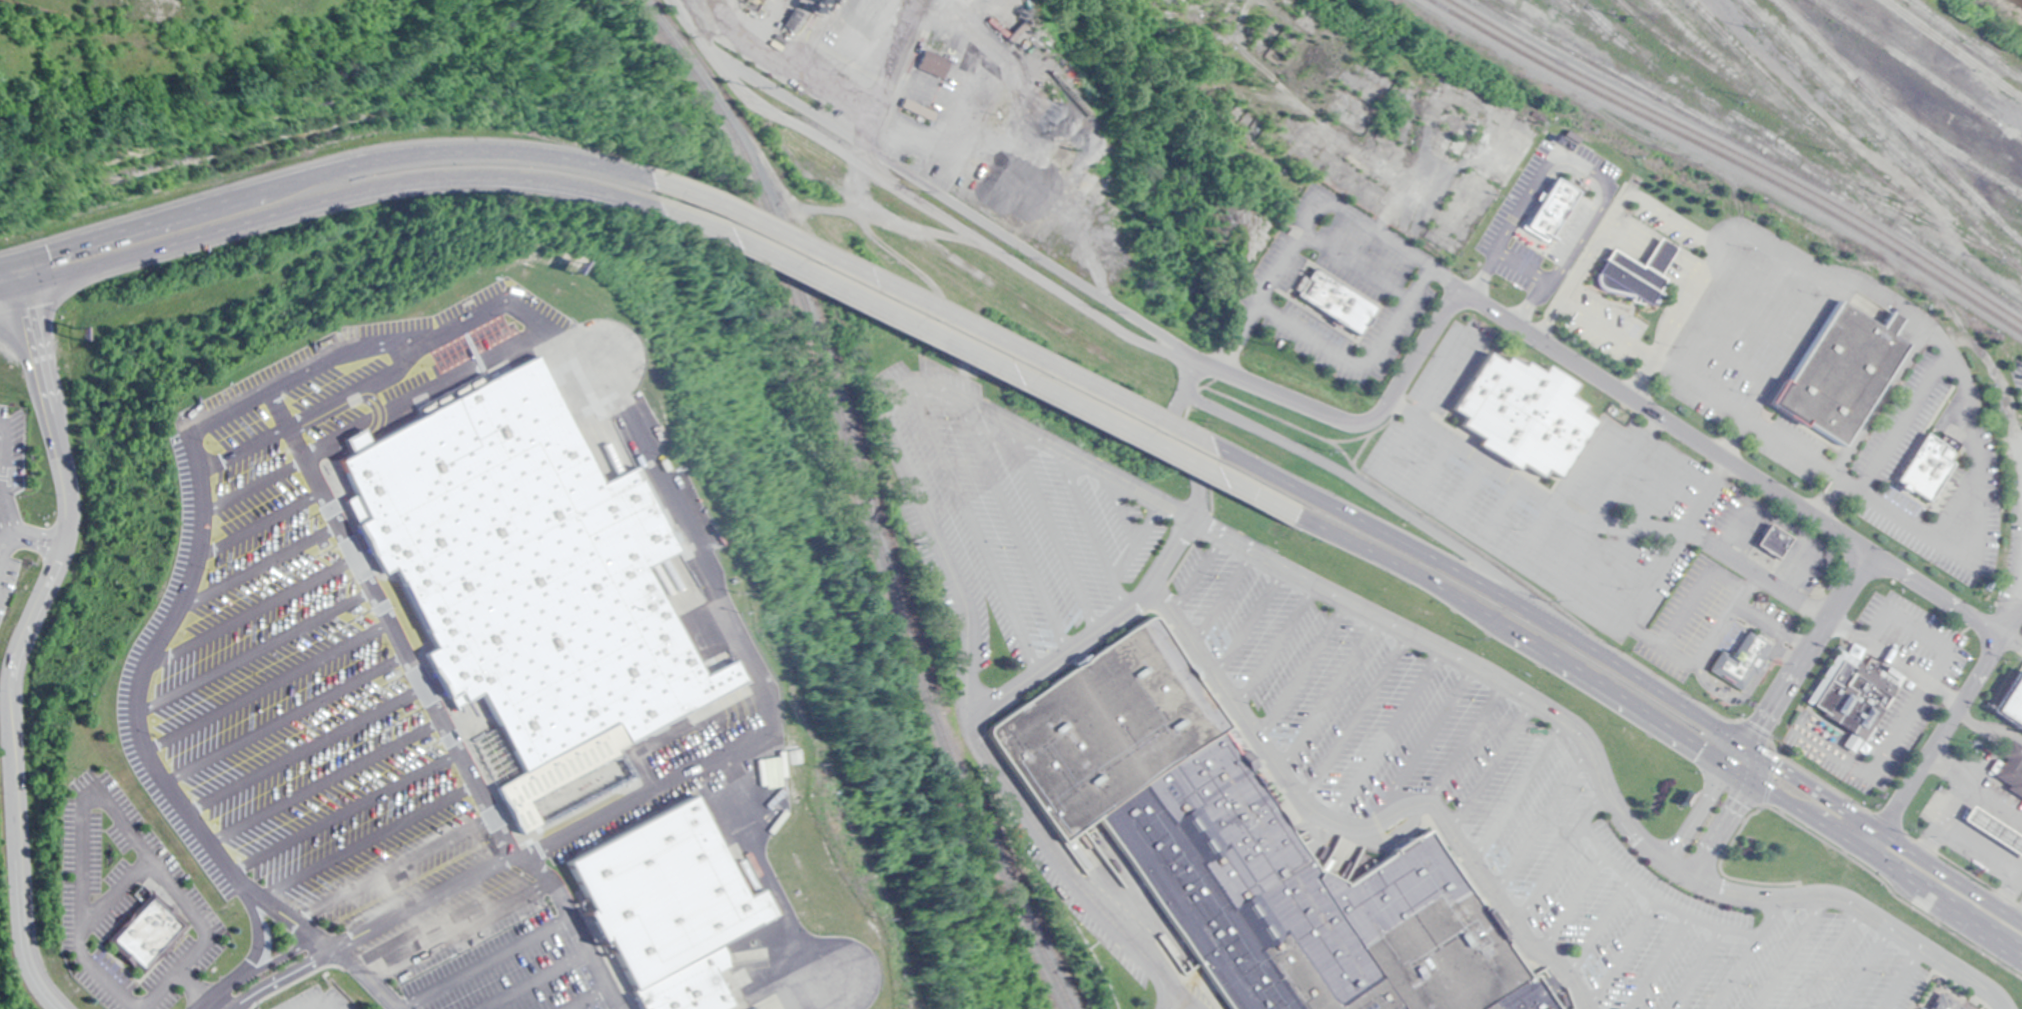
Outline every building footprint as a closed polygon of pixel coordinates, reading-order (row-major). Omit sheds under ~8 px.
[(946,62),(920,51),(912,68),(938,80),(946,62)] [(1555,178),(1578,192),(1549,239),(1548,238),(1545,242),(1521,227),(1527,218),(1529,219),(1555,178)] [(1610,250),(1595,273),(1597,274),(1596,277),(1596,280),(1597,283),(1598,285),(1600,287),(1603,289),(1632,295),(1647,305),(1650,300),(1654,301),(1657,288),(1663,279),(1657,276),(1665,263),(1674,249),(1657,238),(1649,252),(1639,268),(1610,250)] [(1312,268),(1374,308),(1357,334),(1295,296),(1312,268)] [(1837,297),(1772,399),(1839,442),(1903,341),(1889,331),(1899,316),(1888,309),(1878,324),(1837,297)] [(1450,409),(1462,417),(1458,425),(1479,439),(1475,445),(1514,469),(1518,463),(1537,474),(1541,468),(1557,478),(1594,422),(1577,412),(1581,406),(1565,396),(1572,384),(1543,366),(1539,373),(1522,363),(1519,367),(1505,358),(1501,363),(1486,353),(1450,409)] [(630,471),(617,478),(601,486),(533,356),(339,458),(369,515),(358,521),(382,567),(393,561),(435,640),(424,646),(454,704),(480,690),(518,762),(489,777),(519,835),(546,820),(533,796),(621,750),(617,742),(736,680),(729,666),(701,680),(641,566),(656,558),(671,550),(630,471)] [(1923,430),(1893,478),(1926,499),(1950,461),(1936,451),(1942,442),(1923,430)] [(1766,521),(1753,541),(1775,556),(1788,535),(1766,521)] [(995,728),(1089,663),(1154,617),(1160,618),(1198,673),(1235,727),(1228,732),(1105,817),(1069,843),(995,734),(995,728)] [(1744,629),(1767,643),(1760,654),(1764,656),(1753,673),(1749,671),(1739,688),(1706,668),(1718,649),(1728,655),(1744,629)] [(1836,648),(1892,684),(1878,707),(1879,708),(1869,724),(1873,727),(1863,741),(1860,739),(1852,752),(1839,744),(1847,731),(1819,712),(1820,710),(1804,699),(1836,648)] [(2015,667),(2021,671),(2021,727),(1990,706),(2015,667)] [(1237,1008),(1414,1008),(1371,947),(1322,878),(1325,871),(1287,816),(1261,779),(1249,762),(1238,747),(1228,732),(1105,817),(1237,1008)] [(2007,738),(2021,748),(2021,762),(2020,765),(2021,766),(2021,799),(2004,787),(2006,783),(1991,774),(2002,757),(1997,753),(2003,744),(2007,738)] [(790,763),(804,762),(803,750),(789,751),(790,763)] [(760,782),(766,811),(793,806),(787,776),(760,782)] [(779,913),(728,940),(641,984),(613,931),(607,934),(593,908),(600,904),(576,857),(700,793),(752,896),(767,889),(779,913)] [(1968,803),(2021,839),(2021,856),(2021,857),(1959,817),(1968,803)] [(1371,947),(1322,878),(1325,871),(1354,885),(1409,847),(1433,830),(1467,880),(1371,947)] [(1535,977),(1489,1008),(1414,1008),(1371,947),(1467,880),(1497,923),(1535,977)] [(189,930),(155,898),(111,945),(145,977),(189,930)] [(739,1000),(720,1008),(654,1008),(641,984),(728,940),(737,958),(722,966),(739,1000)] [(1539,974),(1535,977),(1489,1008),(1563,1008),(1539,974)] [(1929,1008),(1972,1008),(1941,990),(1929,1008)]
